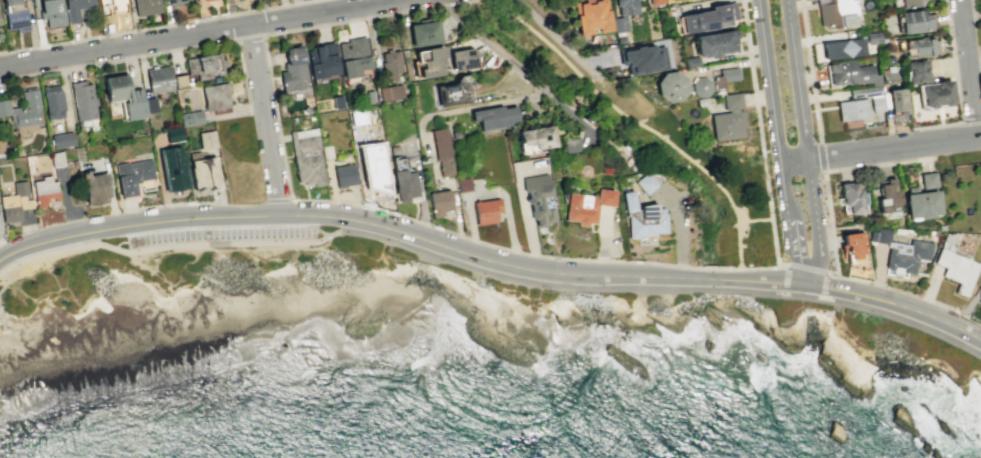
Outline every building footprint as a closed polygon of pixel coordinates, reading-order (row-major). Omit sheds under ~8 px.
[(6,29),(15,28),(15,32),(28,30),(24,7),(23,7),(22,0),(2,0),(6,29)] [(41,10),(38,11),(40,19),(44,18),(46,27),(56,25),(57,26),(65,25),(61,0),(39,0),(41,10)] [(68,23),(64,0),(93,0),(94,6),(77,8),(79,21),(68,23)] [(104,14),(123,11),(121,0),(102,0),(104,14)] [(136,16),(160,11),(158,0),(133,0),(136,16)] [(572,2),(583,0),(606,0),(611,29),(597,32),(596,27),(589,28),(589,33),(578,35),(572,2)] [(615,6),(618,5),(619,15),(638,13),(637,0),(614,0),(615,6)] [(819,25),(831,24),(832,28),(855,26),(853,13),(856,13),(854,0),(815,0),(819,25)] [(680,14),(710,9),(709,5),(734,1),(737,19),(715,22),(716,28),(683,33),(680,14)] [(898,12),(901,33),(929,30),(929,28),(935,28),(933,13),(922,14),(921,9),(898,12)] [(611,18),(613,32),(627,30),(626,16),(611,18)] [(437,20),(437,23),(439,40),(440,43),(412,47),(408,24),(437,20)] [(437,23),(449,33),(444,39),(439,40),(437,23)] [(693,36),(696,55),(702,55),(702,56),(709,55),(709,57),(718,56),(718,52),(732,50),(733,52),(736,51),(735,44),(736,43),(734,29),(693,36)] [(865,33),(866,43),(880,42),(879,31),(865,33)] [(337,43),(346,42),(346,39),(364,36),(369,67),(358,69),(359,76),(343,78),(337,43)] [(820,42),(823,60),(864,54),(861,37),(820,42)] [(901,40),(903,56),(911,55),(911,56),(926,54),(926,55),(935,54),(935,53),(941,52),(938,39),(931,40),(930,38),(927,38),(926,37),(901,40)] [(306,50),(313,49),(313,46),(318,45),(317,44),(333,42),(338,72),(324,74),(325,76),(311,78),(306,50)] [(618,50),(621,64),(627,64),(629,75),(667,68),(663,45),(653,47),(652,43),(618,50)] [(414,51),(416,62),(420,61),(422,78),(441,75),(440,64),(442,63),(441,57),(443,57),(442,45),(414,51)] [(279,71),(283,91),(308,87),(301,46),(283,49),(286,63),(283,63),(283,70),(279,71)] [(449,51),(452,71),(480,66),(479,55),(470,47),(449,51)] [(382,53),(383,62),(381,62),(381,66),(380,66),(384,81),(396,79),(394,72),(402,71),(398,50),(382,53)] [(185,59),(187,74),(196,72),(197,80),(211,77),(210,75),(222,73),(222,66),(225,66),(223,59),(221,59),(219,53),(185,59)] [(684,58),(685,67),(699,65),(698,56),(684,58)] [(827,64),(829,84),(841,83),(843,84),(869,81),(869,86),(879,85),(877,74),(872,75),(871,64),(854,66),(853,59),(827,64)] [(904,62),(925,59),(926,68),(925,68),(925,73),(927,72),(928,81),(920,82),(920,81),(916,81),(916,83),(907,84),(906,78),(904,62)] [(145,69),(168,65),(173,89),(149,93),(145,69)] [(879,70),(886,68),(885,66),(892,65),(893,71),(894,71),(895,82),(881,85),(879,70)] [(719,76),(713,76),(714,88),(723,87),(722,81),(738,79),(737,67),(719,69),(719,76)] [(662,72),(655,82),(657,95),(667,102),(679,100),(686,90),(684,78),(674,70),(662,72)] [(103,77),(107,101),(124,98),(124,101),(122,102),(125,119),(144,116),(140,87),(128,89),(125,74),(103,77)] [(435,86),(438,107),(471,102),(466,74),(454,76),(455,83),(435,86)] [(704,76),(711,82),(712,89),(706,96),(699,96),(693,91),(691,84),(697,78),(704,76)] [(69,82),(76,121),(96,117),(94,105),(96,105),(95,97),(93,98),(90,83),(85,84),(84,80),(69,82)] [(916,85),(936,82),(936,81),(950,80),(953,102),(951,102),(951,104),(950,105),(943,105),(934,107),(932,109),(923,110),(922,108),(919,109),(916,85)] [(201,86),(205,111),(229,106),(227,95),(228,94),(226,82),(201,86)] [(378,88),(400,83),(403,97),(380,102),(378,88)] [(41,86),(42,97),(43,96),(46,110),(44,110),(46,120),(62,117),(61,111),(64,111),(61,91),(58,90),(57,84),(41,86)] [(848,90),(849,97),(860,96),(860,97),(868,96),(870,111),(882,110),(880,94),(878,95),(877,86),(848,90)] [(886,90),(888,111),(900,110),(901,113),(906,112),(903,87),(886,90)] [(9,114),(10,127),(14,127),(16,135),(37,131),(35,124),(42,123),(36,89),(21,92),(22,105),(9,107),(8,99),(0,100),(0,116),(9,114)] [(365,91),(367,102),(373,101),(372,90),(365,91)] [(722,94),(724,110),(728,109),(728,112),(710,114),(714,140),(743,136),(742,125),(744,125),(742,110),(737,111),(737,108),(742,107),(740,92),(722,94)] [(331,96),(334,109),(343,107),(340,95),(331,96)] [(144,99),(146,113),(156,112),(154,97),(144,99)] [(835,101),(838,120),(868,117),(865,98),(835,101)] [(470,111),(472,121),(478,120),(480,130),(518,123),(515,106),(502,108),(501,105),(470,111)] [(181,126),(203,123),(200,109),(178,113),(181,126)] [(350,111),(352,125),(366,123),(364,109),(350,111)] [(517,131),(519,145),(535,143),(536,148),(556,145),(552,125),(517,131)] [(164,129),(166,143),(182,140),(180,126),(164,129)] [(431,130),(436,160),(438,160),(441,176),(453,174),(445,127),(431,130)] [(288,131),(297,182),(302,181),(303,184),(313,182),(313,185),(324,184),(316,128),(293,132),(293,130),(288,131)] [(198,132),(200,149),(216,146),(213,129),(198,132)] [(50,134),(53,148),(74,144),(71,131),(50,134)] [(563,140),(565,152),(581,150),(579,137),(563,140)] [(356,145),(381,141),(391,195),(365,186),(356,145)] [(157,149),(165,191),(189,188),(181,145),(157,149)] [(49,153),(52,166),(63,164),(61,151),(49,153)] [(194,191),(220,187),(214,156),(189,160),(190,167),(189,168),(194,191)] [(114,164),(120,197),(135,194),(133,182),(138,182),(138,180),(154,177),(151,159),(127,163),(127,162),(114,164)] [(333,166),(337,187),(357,183),(352,162),(345,163),(345,164),(333,166)] [(391,171),(404,169),(405,172),(413,171),(417,195),(406,197),(407,200),(397,202),(391,171)] [(80,173),(85,204),(102,202),(101,197),(108,196),(106,183),(108,183),(106,172),(88,175),(87,172),(80,173)] [(634,181),(645,195),(657,185),(647,172),(634,181)] [(920,174),(934,172),(940,213),(933,214),(933,216),(917,219),(917,216),(906,218),(903,194),(907,193),(906,187),(921,185),(920,174)] [(546,173),(522,177),(524,193),(526,193),(527,199),(525,200),(526,202),(527,203),(528,204),(529,204),(532,219),(535,219),(536,226),(545,225),(544,222),(554,221),(552,207),(542,208),(540,196),(550,195),(546,173)] [(32,181),(35,207),(46,205),(45,201),(46,201),(46,198),(52,197),(53,200),(58,200),(55,181),(50,181),(49,175),(40,177),(41,180),(32,181)] [(457,179),(458,192),(470,190),(468,177),(457,179)] [(885,178),(894,177),(895,190),(898,190),(900,203),(896,203),(898,215),(891,216),(887,213),(884,217),(878,212),(876,199),(880,198),(879,184),(885,183),(885,178)] [(31,198),(25,199),(24,195),(27,195),(25,180),(12,181),(13,194),(0,196),(0,209),(2,222),(20,220),(19,209),(32,208),(31,198)] [(839,183),(849,182),(849,183),(856,182),(856,189),(860,188),(863,212),(848,213),(847,205),(843,205),(842,197),(840,196),(839,183)] [(595,195),(596,188),(613,190),(612,205),(597,204),(595,204),(595,195)] [(428,193),(432,217),(443,215),(442,211),(452,209),(449,189),(428,193)] [(621,192),(624,212),(626,212),(626,215),(627,215),(628,237),(639,237),(639,236),(652,236),(652,232),(666,232),(665,213),(663,213),(663,208),(655,207),(655,202),(639,205),(639,208),(635,209),(632,190),(621,192)] [(567,192),(595,195),(595,204),(597,204),(595,223),(588,222),(585,226),(578,225),(576,221),(565,219),(567,192)] [(473,201),(476,224),(496,221),(495,212),(500,211),(498,198),(473,201)] [(876,227),(891,230),(889,241),(909,245),(910,239),(931,243),(929,260),(916,258),(914,273),(901,271),(902,267),(893,266),(893,268),(890,269),(887,269),(885,266),(888,247),(886,247),(886,244),(867,241),(869,230),(875,231),(876,227)] [(841,234),(842,245),(845,244),(846,255),(849,254),(849,259),(860,258),(859,253),(865,252),(862,232),(858,232),(858,231),(841,234)] [(940,248),(978,264),(965,296),(954,292),(958,282),(941,275),(945,267),(934,263),(940,248)]
